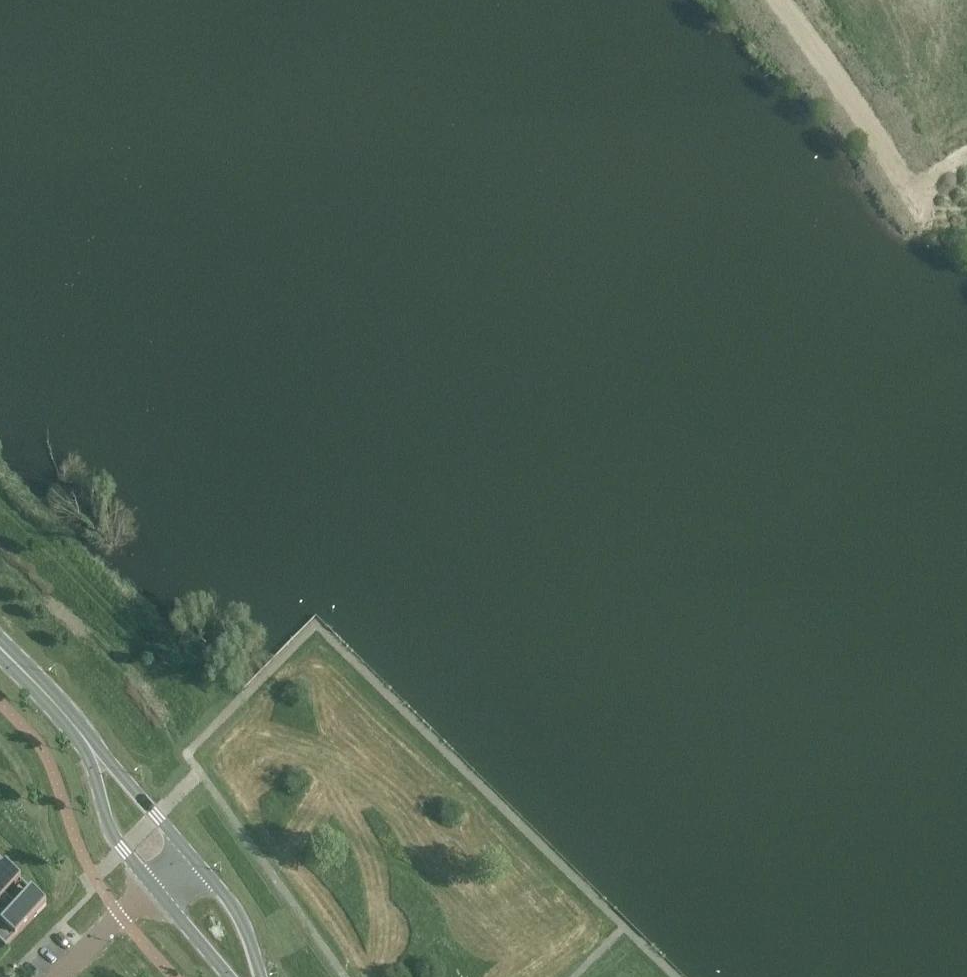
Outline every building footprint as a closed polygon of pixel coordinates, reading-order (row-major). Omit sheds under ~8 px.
[(20,880),(5,866),(0,871),(0,900),(20,880)] [(5,947),(46,905),(31,891),(17,906),(6,895),(20,880),(0,900),(0,934),(1,935),(0,936),(0,942),(5,947)]
